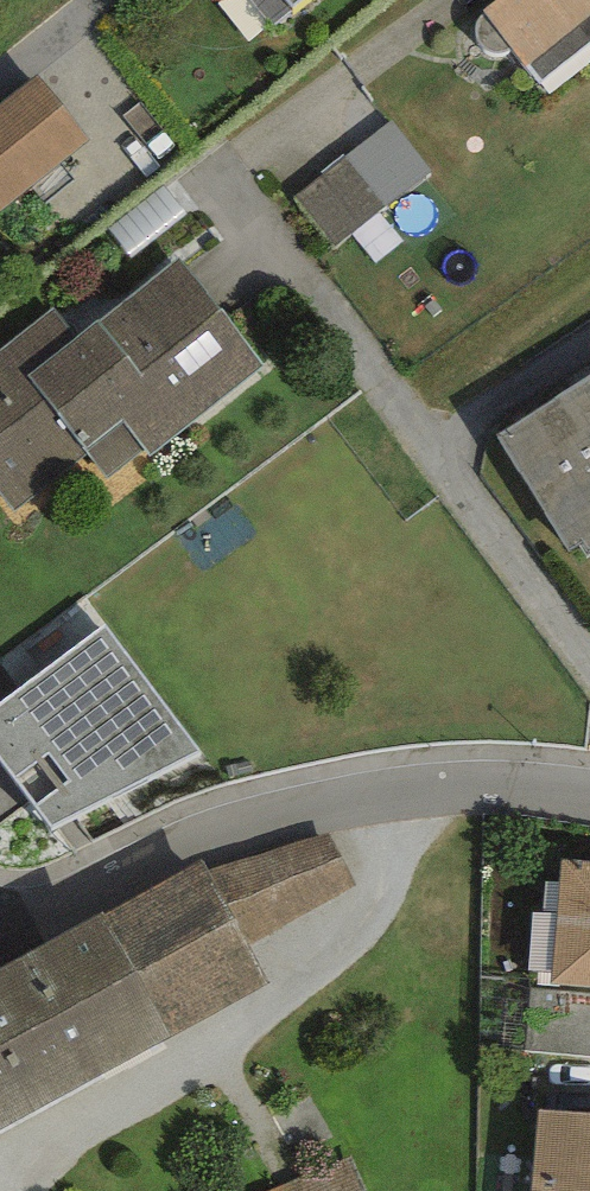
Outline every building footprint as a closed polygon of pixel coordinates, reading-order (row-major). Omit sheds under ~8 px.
[(275,23),(303,0),(256,0),(275,23)] [(483,8),(540,81),(589,42),(589,0),(494,0),(483,8)] [(0,105),(0,209),(90,137),(39,73),(0,105)] [(397,123),(291,198),(328,249),(433,174),(397,123)] [(0,353),(0,493),(14,511),(88,453),(108,479),(146,450),(151,456),(265,367),(178,256),(75,337),(54,310),(0,353)] [(495,435),(570,553),(579,547),(586,559),(589,556),(589,375),(495,435)] [(0,702),(0,756),(53,825),(203,753),(106,624),(0,702)] [(328,831),(206,869),(248,945),(357,885),(328,831)] [(561,858),(551,982),(589,985),(589,861),(561,858)] [(201,859),(101,914),(169,1037),(270,983),(248,945),(206,869),(201,859)] [(0,969),(0,1130),(169,1037),(101,914),(0,969)] [(538,1109),(531,1190),(589,1190),(589,1113),(538,1109)] [(262,1190),(366,1190),(351,1154),(262,1190)]
